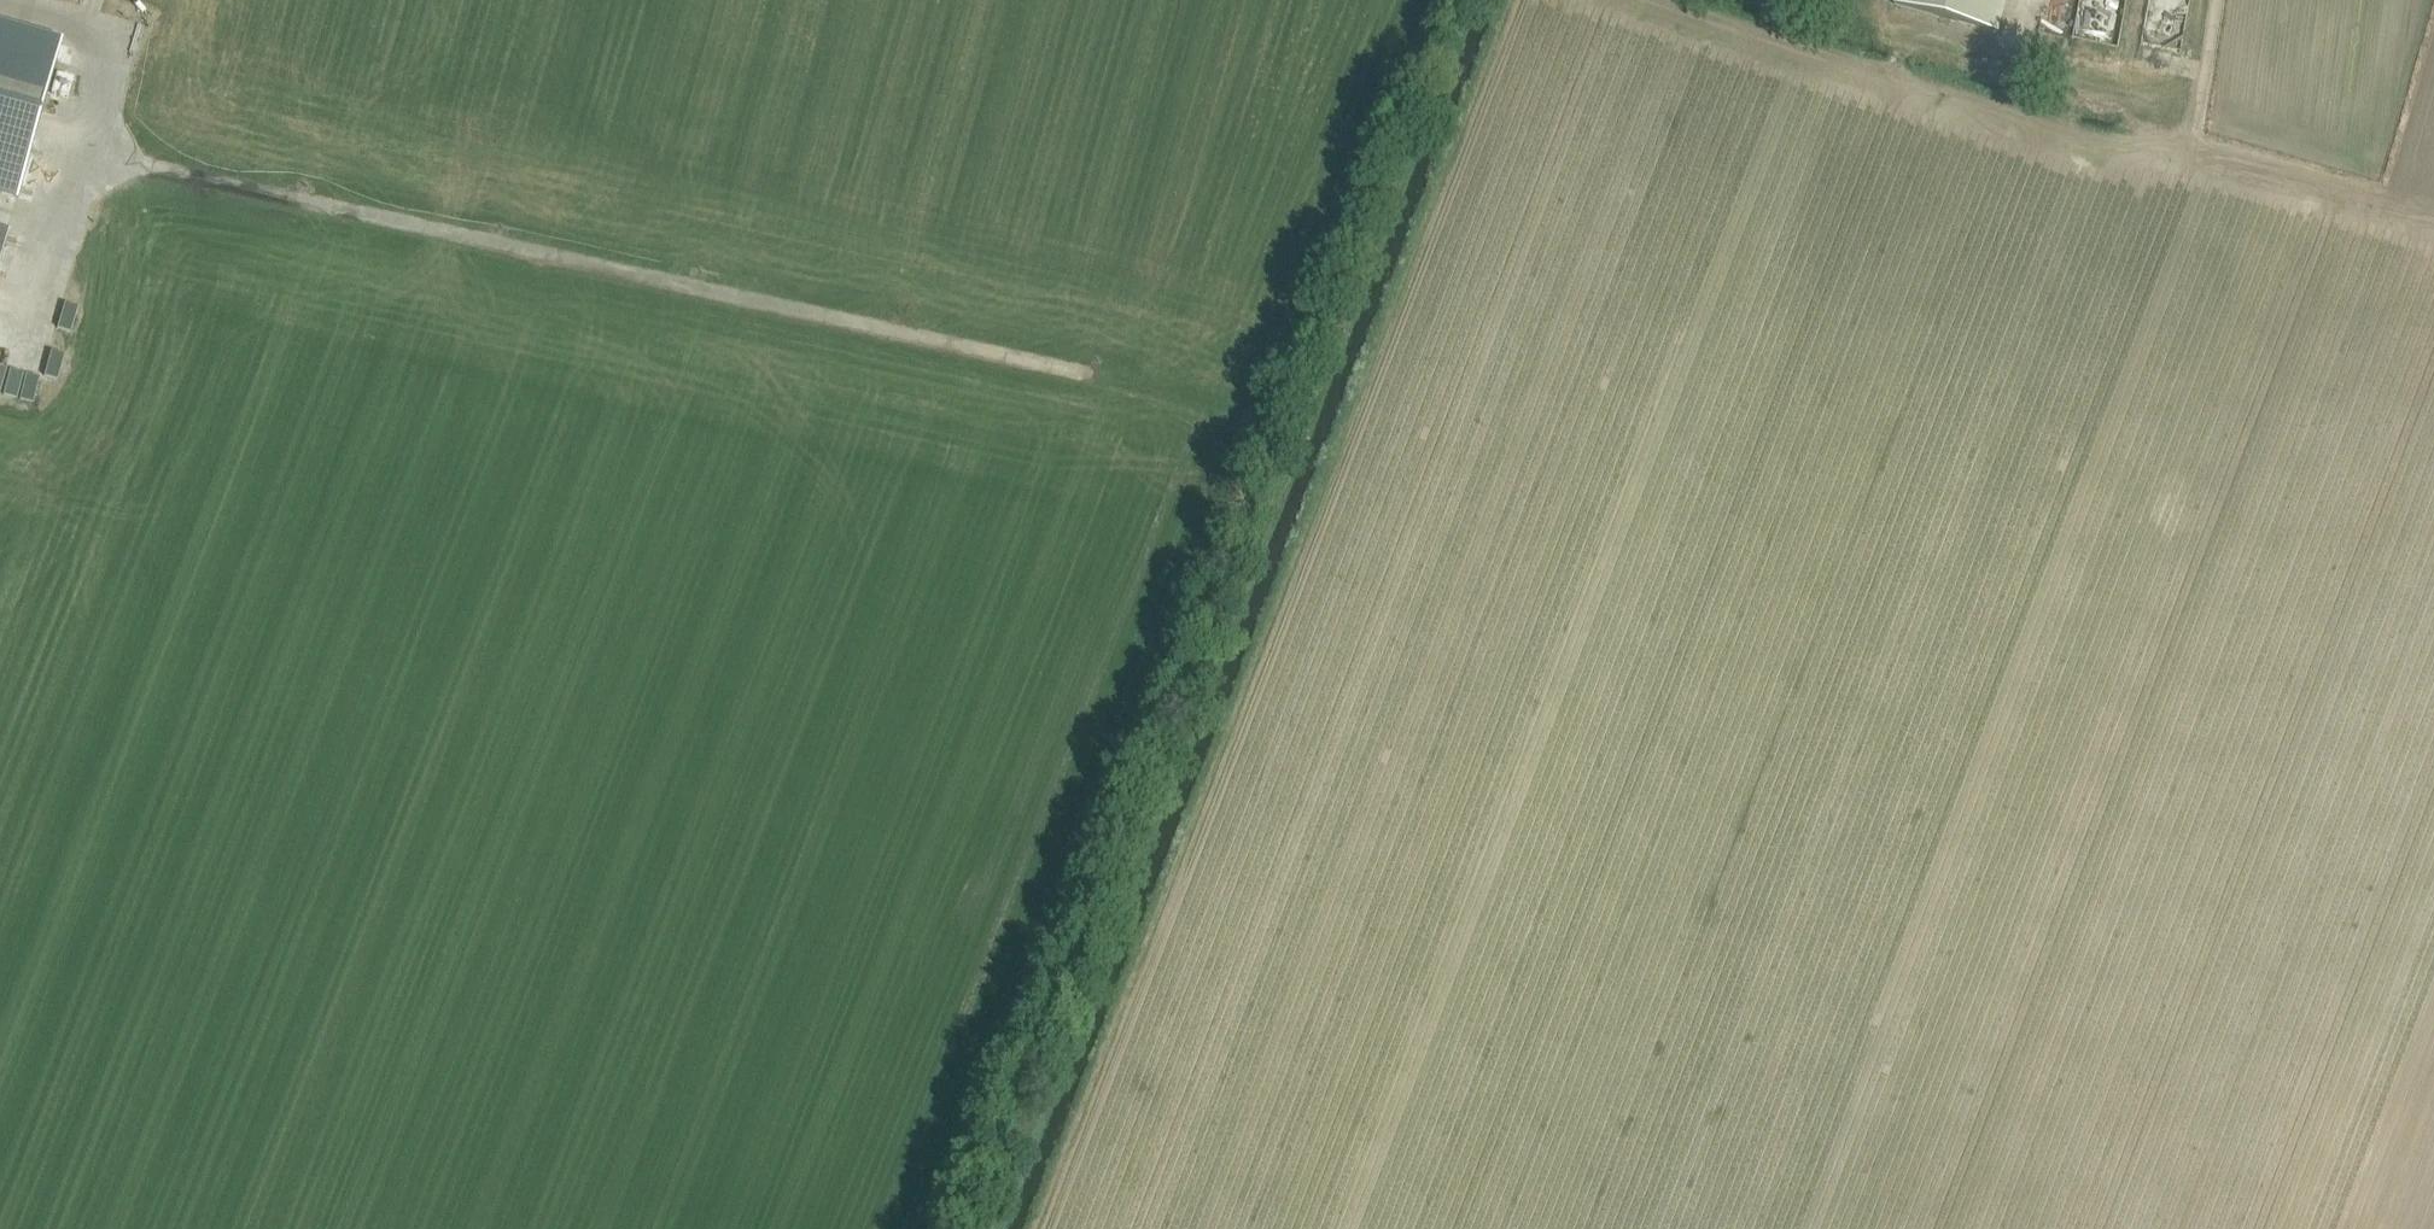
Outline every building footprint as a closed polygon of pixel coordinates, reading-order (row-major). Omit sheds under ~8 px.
[(1894,4),(1999,32),(2007,0),(1895,0),(1894,4)] [(2115,45),(2124,0),(2077,0),(2070,36),(2115,45)] [(2181,53),(2186,0),(2150,0),(2146,50),(2181,53)] [(61,40),(0,22),(0,197),(15,202),(61,40)] [(10,230),(0,228),(0,265),(10,230)]
